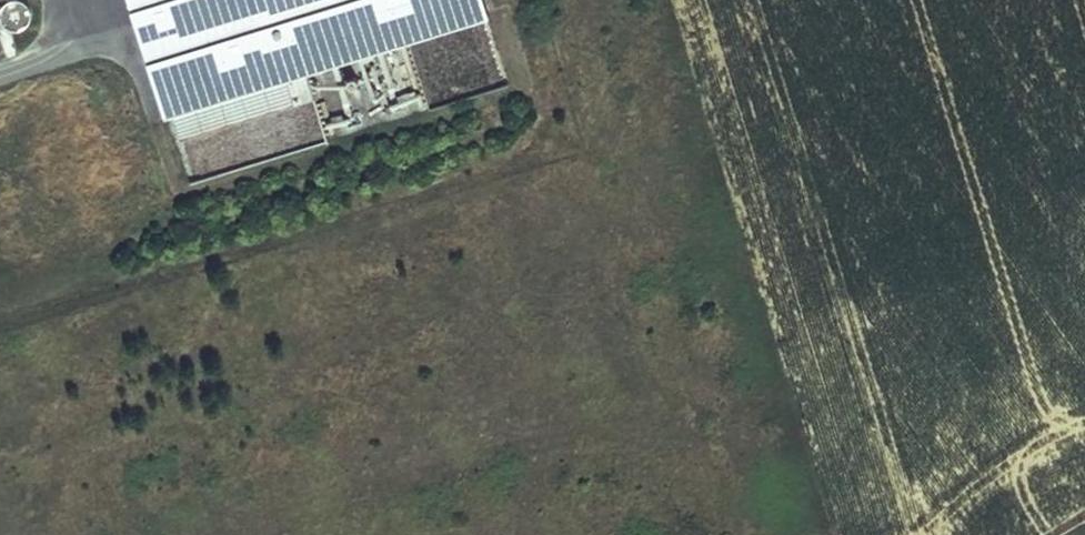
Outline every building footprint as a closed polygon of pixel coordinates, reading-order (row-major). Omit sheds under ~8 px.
[(167,113),(488,15),(483,0),(133,0),(167,113)] [(288,81),(290,100),(309,97),(306,78),(288,81)]
